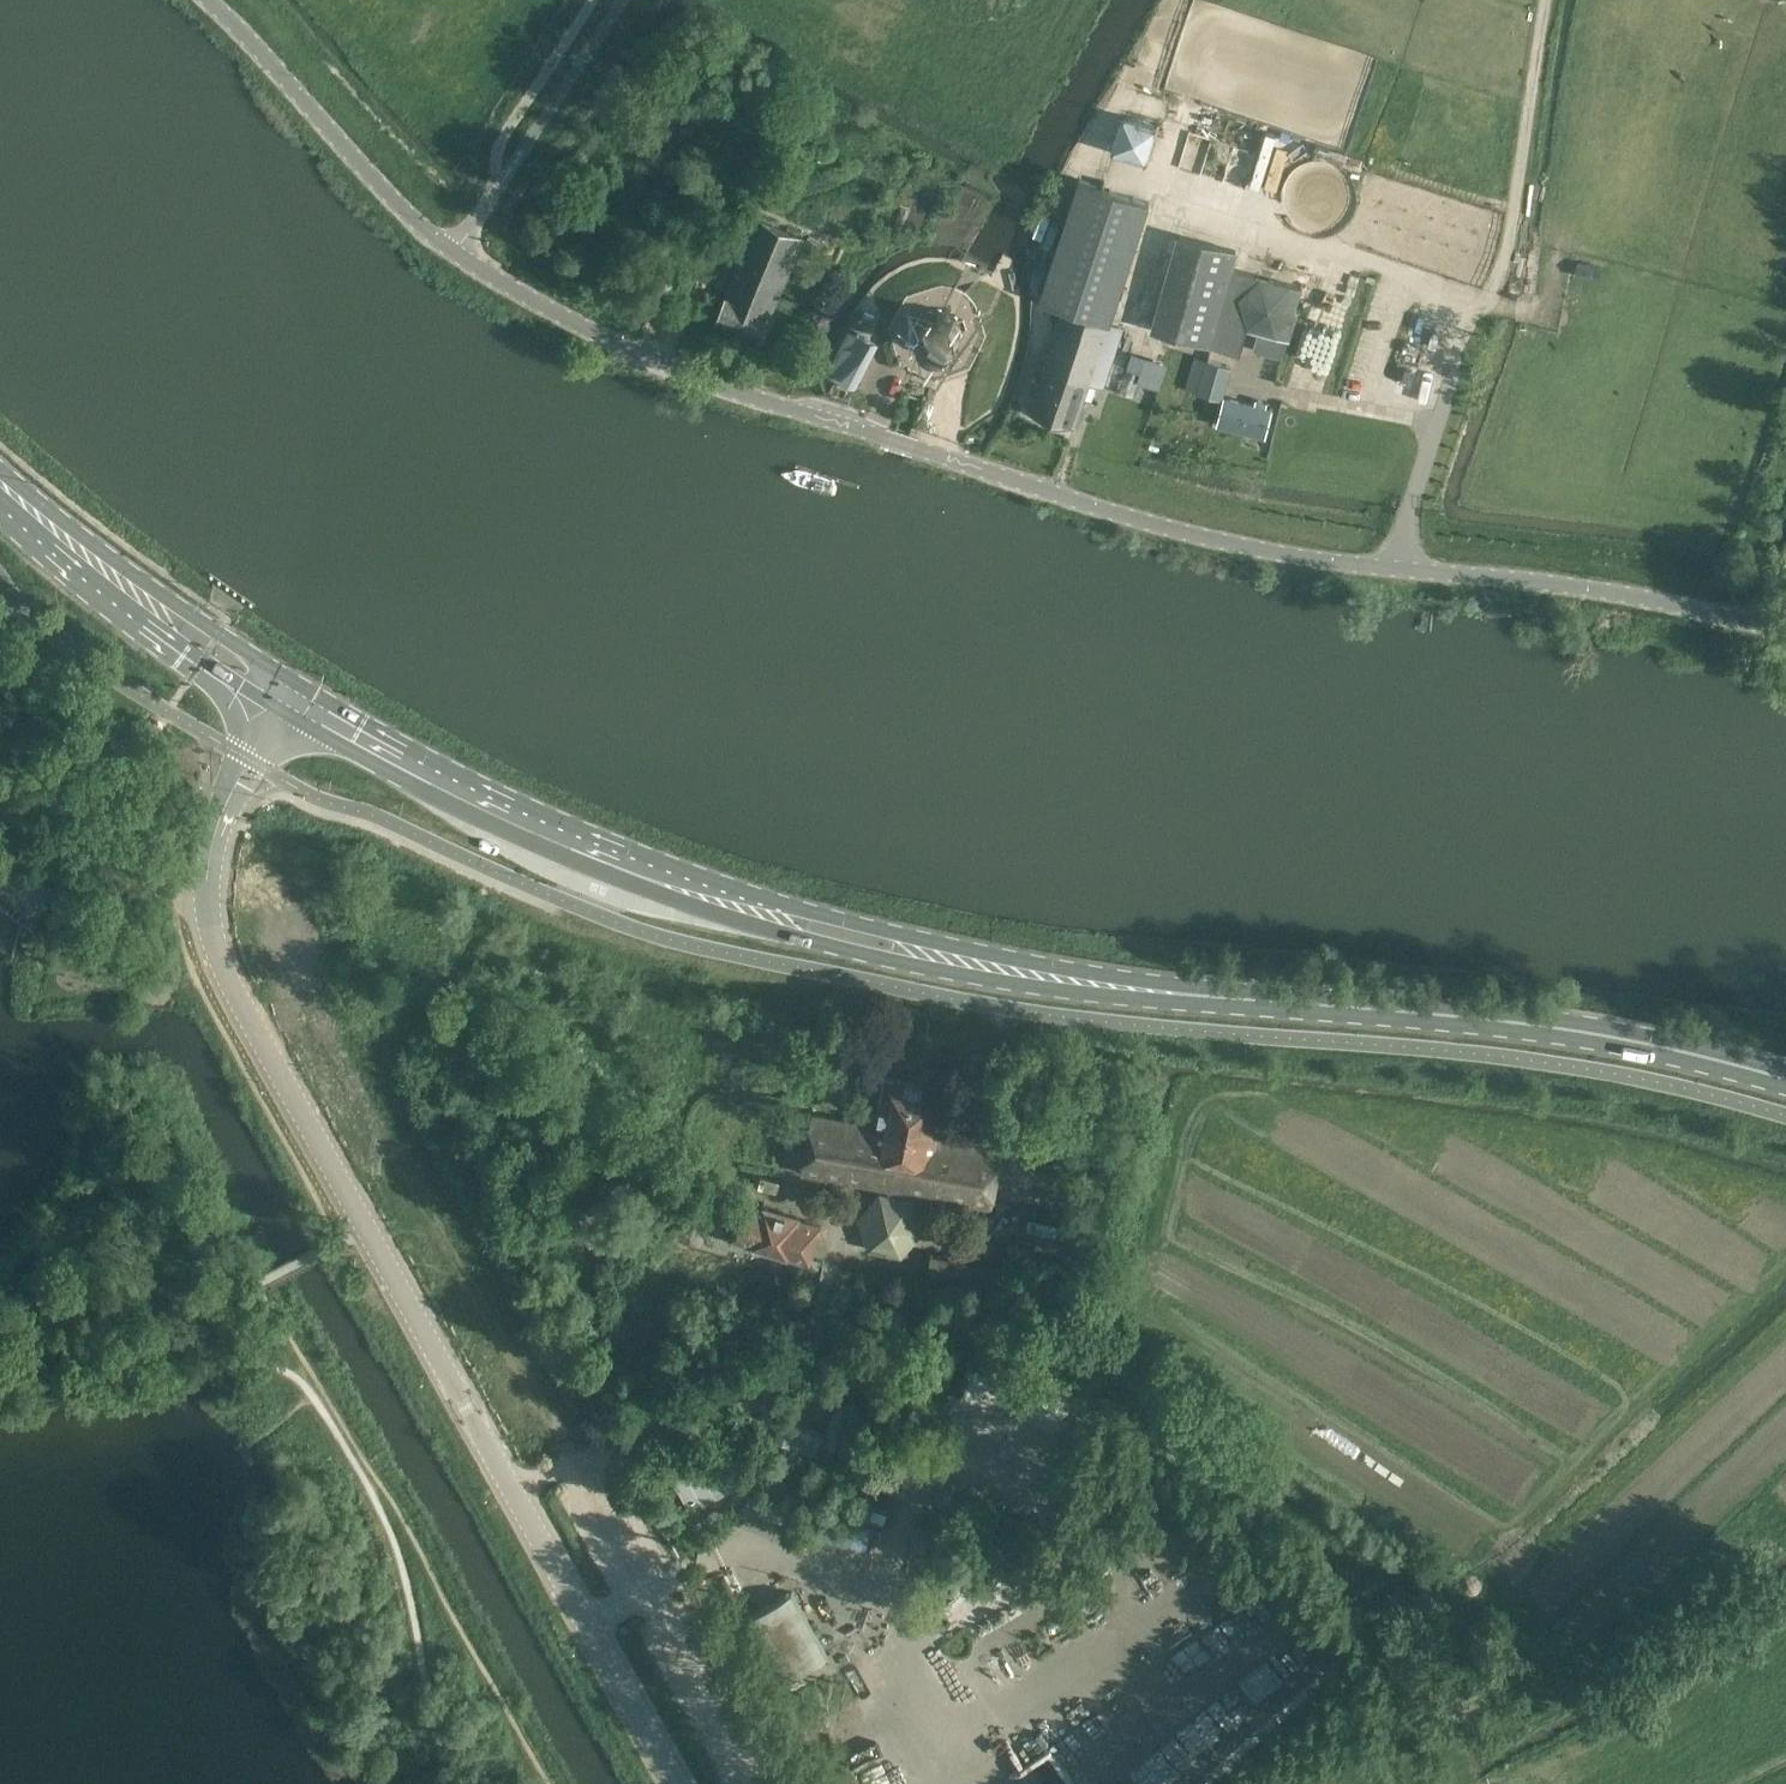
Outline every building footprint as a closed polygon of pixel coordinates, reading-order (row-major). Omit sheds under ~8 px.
[(1145,165),(1158,129),(1123,117),(1110,153),(1145,165)] [(1190,128),(1172,190),(1213,202),(1218,185),(1234,190),(1247,145),(1190,128)] [(1357,205),(1357,196),(1357,188),(1354,181),(1350,173),(1345,167),(1338,161),(1331,157),(1323,155),(1314,154),(1310,155),(1306,155),(1298,158),(1291,162),(1285,167),(1280,174),(1276,181),(1274,190),(1273,197),(1273,202),(1274,207),(1277,214),(1281,221),(1286,227),(1292,232),(1296,234),(1300,236),(1307,238),(1312,238),(1317,239),(1325,237),(1332,235),(1339,231),(1346,226),(1351,219),(1354,212),(1357,205)] [(1110,323),(1149,202),(1079,179),(1039,300),(1063,309),(1029,412),(1075,426),(1090,382),(1103,386),(1123,328),(1110,323)] [(770,315),(804,237),(758,218),(726,296),(716,320),(760,338),(770,315)] [(1285,335),(1299,284),(1195,257),(1172,344),(1235,361),(1245,324),(1285,335)] [(962,336),(956,318),(954,317),(960,304),(951,299),(944,311),(940,309),(922,315),(913,332),(919,350),(934,358),(953,352),(962,336)] [(854,388),(876,345),(850,332),(828,375),(854,388)] [(1221,399),(1230,366),(1207,359),(1198,392),(1221,399)] [(1263,431),(1269,406),(1226,395),(1220,420),(1263,431)] [(1002,1150),(938,1138),(947,1089),(887,1078),(878,1126),(813,1114),(802,1171),(889,1187),(888,1193),(887,1196),(903,1199),(904,1196),(905,1190),(992,1206),(1002,1150)] [(916,1200),(913,1198),(904,1196),(903,1199),(887,1196),(888,1193),(880,1191),(877,1192),(874,1194),(870,1196),(866,1200),(863,1203),(861,1206),(860,1209),(858,1212),(857,1215),(857,1218),(857,1220),(856,1223),(856,1226),(857,1228),(857,1231),(858,1234),(860,1239),(862,1243),(864,1246),(866,1248),(870,1251),(873,1253),(877,1255),(881,1257),(885,1258),(888,1258),(893,1258),(898,1258),(901,1257),(905,1255),(908,1253),(911,1252),(913,1250),(915,1249),(917,1246),(920,1242),(922,1238),(923,1235),(924,1234),(924,1230),(925,1227),(925,1226),(925,1222),(925,1219),(924,1217),(924,1214),(923,1211),(921,1208),(920,1205),(919,1204),(916,1200)] [(813,1255),(821,1225),(799,1218),(799,1216),(765,1207),(764,1209),(741,1202),(731,1238),(817,1263),(819,1257),(813,1255)] [(996,1299),(1002,1266),(931,1253),(925,1286),(996,1299)] [(821,1449),(825,1450),(850,1459),(866,1410),(835,1400),(825,1434),(781,1420),(775,1439),(820,1454),(821,1449)] [(733,1493),(711,1455),(671,1478),(693,1516),(733,1493)] [(874,1552),(883,1527),(828,1508),(819,1533),(874,1552)] [(1275,1666),(1326,1666),(1326,1645),(1297,1645),(1297,1587),(1261,1587),(1261,1629),(1282,1629),(1282,1644),(1275,1644),(1275,1666)] [(827,1655),(792,1592),(747,1617),(782,1680),(827,1655)]
